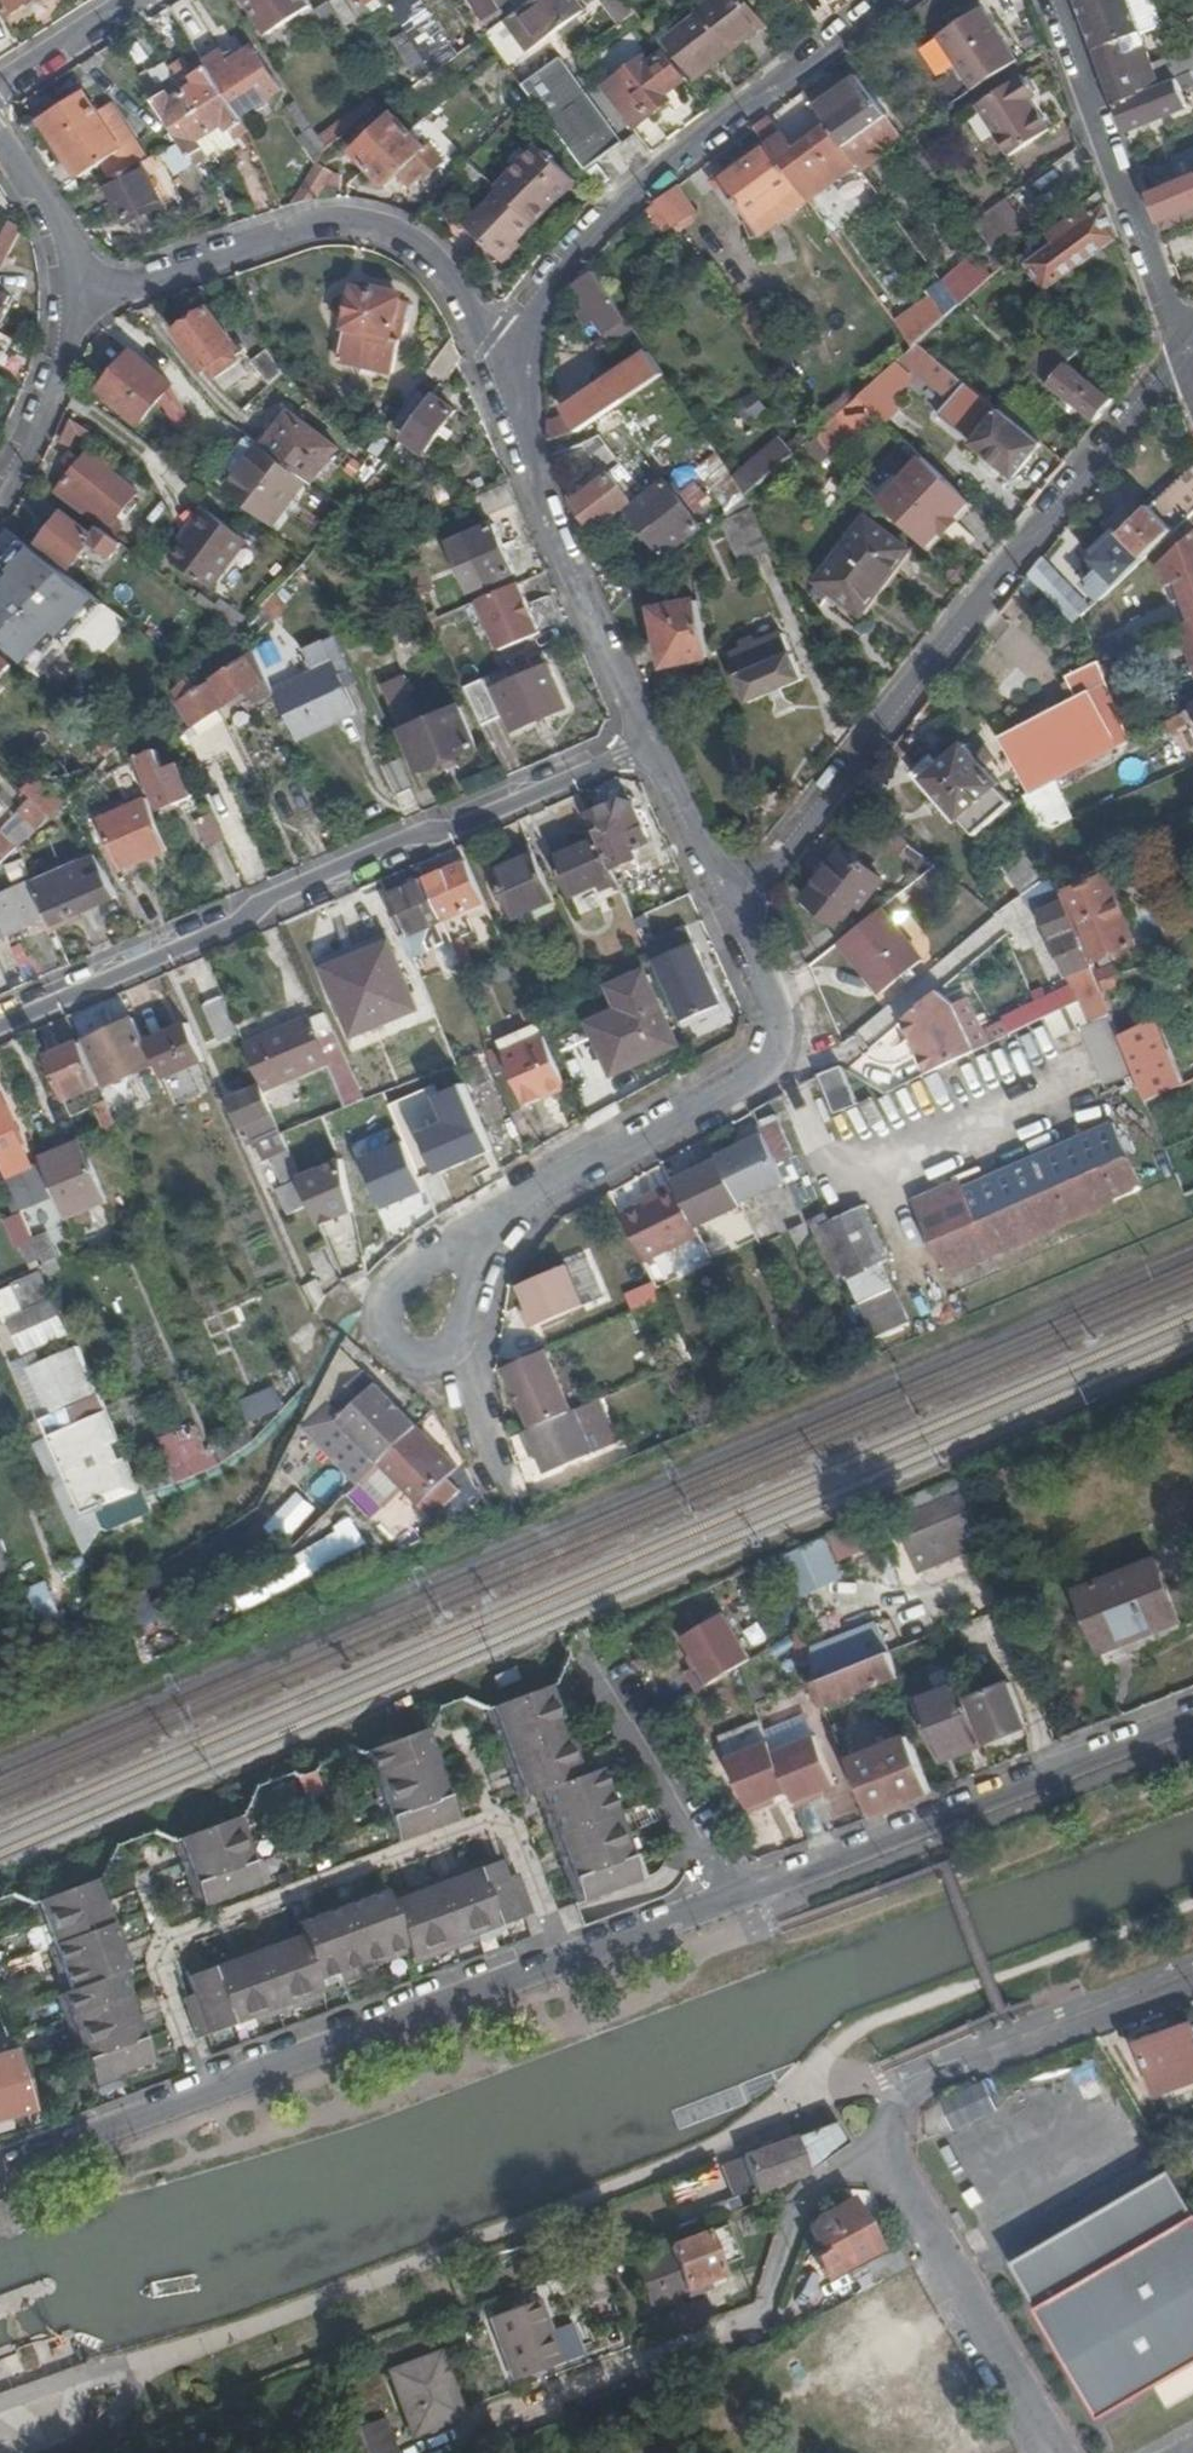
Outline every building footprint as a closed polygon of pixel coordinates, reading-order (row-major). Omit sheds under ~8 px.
[(14,16),(37,0),(4,0),(14,16)] [(309,0),(249,0),(270,33),(283,25),(286,31),(293,26),(289,21),(313,6),(309,0)] [(330,0),(316,8),(336,40),(349,32),(345,26),(330,0)] [(330,0),(345,26),(354,21),(341,0),(330,0)] [(480,21),(503,5),(499,0),(467,0),(480,21)] [(506,21),(516,34),(531,23),(544,40),(582,12),(574,0),(536,0),(506,21)] [(712,1),(741,40),(762,23),(744,0),(713,0),(712,1)] [(1116,105),(1143,93),(1127,53),(1145,47),(1141,34),(1143,34),(1129,0),(1078,0),(1090,32),(1106,77),(1116,105)] [(1152,0),(1129,0),(1143,34),(1162,27),(1152,0)] [(741,40),(712,1),(702,9),(707,16),(702,20),(672,43),(696,76),(741,40)] [(972,89),(1017,59),(982,5),(939,35),(972,89)] [(696,13),(702,20),(707,16),(702,9),(696,13)] [(423,24),(410,34),(424,56),(438,47),(423,24)] [(401,49),(421,81),(434,72),(424,56),(410,34),(408,31),(396,38),(401,47),(401,49)] [(1152,66),(1145,47),(1127,53),(1143,93),(1192,73),(1192,49),(1152,66)] [(206,61),(228,94),(241,115),(281,88),(254,48),(231,62),(223,51),(206,61)] [(687,78),(667,51),(646,67),(645,65),(627,78),(653,113),(671,100),(667,93),(687,78)] [(562,58),(525,86),(600,186),(611,178),(597,160),(622,141),(562,58)] [(188,91),(201,112),(228,94),(206,61),(205,59),(190,67),(200,83),(188,91)] [(150,70),(141,77),(174,128),(201,112),(188,91),(179,78),(167,87),(165,85),(162,87),(150,70)] [(1126,131),(1187,105),(1179,84),(1192,79),(1192,73),(1143,93),(1116,105),(1126,131)] [(1009,154),(1051,127),(1033,100),(1037,96),(1023,74),(977,104),(1009,154)] [(837,117),(828,124),(844,146),(887,115),(859,77),(826,101),(837,117)] [(110,178),(143,161),(151,158),(136,137),(122,147),(98,113),(83,91),(41,120),(81,176),(100,163),(110,178)] [(228,94),(201,112),(214,132),(228,124),(238,138),(251,129),(241,115),(228,94)] [(372,97),(321,134),(329,146),(381,109),(372,97)] [(321,134),(298,100),(289,106),(306,133),(301,137),(319,164),(329,146),(321,134)] [(113,102),(98,113),(122,147),(136,137),(113,102)] [(201,112),(174,128),(184,142),(198,163),(210,156),(201,141),(214,132),(201,112)] [(409,131),(394,113),(353,152),(385,186),(398,174),(409,187),(422,176),(425,179),(444,163),(429,146),(426,148),(419,140),(431,128),(423,118),(409,131)] [(772,114),(755,128),(769,146),(780,161),(808,200),(858,164),(844,146),(828,124),(793,149),(771,119),(773,116),(772,114)] [(505,259),(521,241),(579,180),(539,142),(497,186),(500,189),(467,223),(505,259)] [(780,161),(769,146),(720,182),(761,236),(809,201),(808,200),(780,161)] [(1173,161),(1181,182),(1192,178),(1192,153),(1173,161)] [(110,178),(105,180),(127,222),(164,203),(143,161),(110,178)] [(319,164),(294,203),(318,197),(334,172),(319,164)] [(1181,182),(1149,195),(1158,221),(1192,208),(1192,178),(1181,182)] [(695,212),(677,186),(658,200),(675,226),(678,231),(695,219),(692,214),(695,212)] [(1107,204),(1103,192),(1088,209),(1093,215),(1107,204)] [(974,222),(994,250),(1028,227),(1007,198),(989,211),(977,219),(974,222)] [(664,233),(675,226),(658,200),(646,209),(664,233)] [(983,202),(971,211),(977,219),(989,211),(983,202)] [(1120,237),(1107,204),(1093,215),(1054,243),(1027,263),(1047,290),(1120,237)] [(1093,215),(1088,209),(1050,237),(1054,243),(1093,215)] [(525,245),(521,241),(505,259),(509,262),(525,245)] [(1004,265),(999,257),(953,296),(960,305),(1004,265)] [(635,330),(590,262),(576,278),(579,282),(572,286),(613,345),(635,330)] [(400,298),(356,289),(339,364),(394,377),(404,322),(403,322),(406,304),(400,303),(400,298)] [(917,343),(939,324),(928,308),(901,325),(915,345),(917,343)] [(210,309),(177,333),(207,373),(210,371),(225,391),(249,374),(241,362),(242,362),(235,352),(239,349),(210,309)] [(1014,478),(1040,444),(917,343),(915,345),(860,395),(874,409),(918,370),(948,402),(937,415),(972,444),(972,445),(989,459),(997,465),(1014,478)] [(266,349),(251,360),(270,384),(284,371),(266,349)] [(548,421),(550,440),(582,431),(618,406),(624,402),(664,373),(649,351),(618,372),(613,367),(591,382),(595,388),(565,409),(568,416),(548,421)] [(163,401),(175,388),(135,352),(134,353),(101,390),(140,426),(163,401)] [(1097,423),(1115,400),(1067,362),(1065,363),(1055,356),(1040,376),(1049,384),(1097,423)] [(455,395),(443,386),(435,397),(447,406),(455,395)] [(175,388),(163,401),(180,430),(188,420),(175,388)] [(408,430),(431,401),(421,393),(398,421),(408,430)] [(830,449),(874,409),(860,395),(817,432),(830,449)] [(447,406),(435,397),(405,438),(427,453),(442,433),(445,428),(456,412),(447,406)] [(628,420),(618,406),(582,431),(588,442),(599,434),(603,439),(628,420)] [(310,483),(313,485),(341,449),(298,416),(280,431),(274,427),(260,445),(263,448),(310,483)] [(78,448),(91,430),(76,419),(63,438),(78,448)] [(452,433),(445,428),(442,433),(448,438),(452,433)] [(815,462),(830,449),(817,432),(804,444),(815,462)] [(769,474),(793,453),(781,437),(756,458),(769,474)] [(263,448),(260,445),(252,440),(228,470),(239,479),(263,448)] [(600,458),(588,442),(573,453),(585,469),(600,458)] [(277,525),(310,483),(263,448),(239,479),(228,470),(225,475),(236,484),(230,490),(277,525)] [(56,494),(101,527),(107,532),(138,495),(89,454),(84,461),(76,455),(69,463),(77,469),(56,494)] [(358,477),(371,487),(386,465),(374,456),(358,477)] [(876,494),(927,547),(969,500),(924,457),(905,482),(897,474),(876,494)] [(734,477),(746,494),(769,474),(756,458),(734,477)] [(992,471),(997,465),(989,459),(984,465),(992,471)] [(574,502),(593,528),(642,489),(622,464),(611,473),(574,502)] [(1183,478),(1192,489),(1161,518),(1151,507),(1150,506),(1135,519),(1125,510),(1112,523),(1122,533),(1145,557),(1172,532),(1190,515),(1192,512),(1192,469),(1183,478)] [(1192,489),(1183,478),(1151,507),(1161,518),(1192,489)] [(701,526),(666,480),(630,509),(665,555),(701,526)] [(483,520),(518,504),(509,484),(474,500),(483,520)] [(771,551),(746,494),(727,511),(729,519),(723,522),(740,564),(771,551)] [(248,542),(206,511),(171,558),(212,589),(248,542)] [(109,559),(122,543),(107,532),(101,527),(95,536),(64,513),(41,544),(72,567),(90,543),(109,559)] [(1190,515),(1172,532),(1178,553),(1192,548),(1192,523),(1190,515)] [(908,552),(867,519),(820,577),(841,594),(839,597),(859,613),(908,552)] [(514,573),(494,526),(470,536),(490,585),(514,573)] [(1145,557),(1122,533),(1094,559),(1102,569),(1085,584),(1100,599),(1145,557)] [(30,668),(60,635),(66,640),(102,601),(29,546),(9,567),(13,572),(0,585),(0,641),(30,668)] [(1045,562),(1031,578),(1040,588),(1074,623),(1080,617),(1089,609),(1045,562)] [(1028,575),(1020,585),(1032,598),(1040,588),(1031,578),(1028,575)] [(1169,585),(1174,601),(1187,596),(1192,616),(1192,576),(1169,585)] [(522,584),(481,601),(502,651),(543,634),(522,584)] [(665,668),(712,657),(698,601),(652,612),(665,668)] [(783,632),(729,655),(748,701),(803,678),(783,632)] [(60,635),(30,668),(47,683),(78,649),(66,640),(60,635)] [(316,675),(275,693),(281,705),(296,738),(357,712),(324,639),(304,648),(316,675)] [(0,655),(0,674),(9,663),(0,655)] [(181,703),(196,725),(244,694),(260,719),(281,705),(275,693),(268,678),(263,681),(247,657),(212,680),(214,682),(181,703)] [(1091,693),(1003,737),(1030,794),(1057,780),(1133,740),(1099,661),(1081,669),(1091,693)] [(512,683),(505,686),(497,690),(515,731),(567,708),(550,667),(512,683)] [(478,747),(460,706),(426,722),(406,677),(384,686),(421,772),(478,747)] [(503,680),(505,686),(512,683),(509,677),(503,680)] [(464,688),(482,726),(501,717),(484,679),(464,688)] [(167,703),(181,734),(196,725),(181,703),(176,695),(167,703)] [(109,755),(117,747),(105,736),(98,745),(109,755)] [(976,835),(1013,804),(998,786),(1000,784),(985,767),(995,759),(988,751),(978,759),(965,742),(923,777),(959,820),(962,818),(976,835)] [(166,769),(157,751),(140,758),(162,810),(194,795),(180,762),(166,769)] [(398,795),(412,789),(400,762),(385,768),(398,795)] [(32,799),(52,819),(65,805),(37,777),(23,791),(32,799)] [(1025,796),(1040,833),(1072,819),(1057,780),(1030,794),(1025,796)] [(9,805),(0,799),(0,821),(9,805)] [(41,827),(52,819),(32,799),(22,809),(41,827)] [(123,870),(169,851),(147,801),(102,820),(110,840),(123,870)] [(622,801),(588,816),(598,839),(613,870),(639,858),(635,850),(651,843),(633,804),(622,801)] [(196,810),(210,842),(226,836),(211,803),(196,810)] [(102,820),(87,827),(95,847),(110,840),(102,820)] [(1155,828),(1158,837),(1165,834),(1162,826),(1155,828)] [(5,858),(19,847),(0,828),(0,853),(3,856),(5,858)] [(1003,867),(1024,895),(1035,886),(1056,871),(1042,837),(1003,867)] [(613,870),(598,839),(554,858),(571,896),(600,883),(602,887),(618,881),(613,870)] [(882,878),(844,847),(805,896),(838,923),(854,903),(858,907),(882,878)] [(555,901),(535,855),(496,873),(517,918),(555,901)] [(1103,859),(1058,877),(1068,902),(1088,951),(1092,961),(1137,943),(1103,859)] [(425,879),(443,920),(485,902),(467,861),(425,879)] [(48,916),(52,925),(118,896),(105,874),(88,881),(81,864),(33,885),(48,916)] [(1035,886),(1024,895),(1038,917),(1043,914),(1043,913),(1068,902),(1058,877),(1056,871),(1035,886)] [(387,895),(416,965),(421,962),(418,954),(444,943),(436,923),(443,920),(425,879),(387,895)] [(48,916),(33,885),(31,881),(0,895),(0,937),(48,916)] [(1043,913),(1043,914),(1052,938),(1054,938),(1069,976),(1070,976),(1082,971),(1089,988),(1101,984),(1100,981),(1096,971),(1092,961),(1088,951),(1068,902),(1043,913)] [(882,907),(842,940),(882,991),(923,957),(882,907)] [(322,961),(327,973),(389,945),(384,933),(322,961)] [(695,940),(654,957),(681,1021),(722,1004),(695,940)] [(389,945),(327,973),(354,1037),(417,1009),(389,945)] [(1111,966),(1096,971),(1100,981),(1115,975),(1111,966)] [(1082,971),(1070,976),(1074,984),(1082,1004),(1081,1004),(1090,1026),(1114,1016),(1104,990),(1101,984),(1089,988),(1082,971)] [(1115,975),(1100,981),(1101,984),(1104,990),(1119,983),(1115,975)] [(654,1052),(655,1055),(675,1045),(643,977),(607,993),(617,1017),(594,1028),(613,1071),(654,1052)] [(1082,1004),(1074,984),(1047,997),(1055,1016),(1081,1004),(1082,1004)] [(903,1016),(929,1074),(959,1061),(976,1053),(956,1006),(939,987),(903,1016)] [(987,1026),(996,1043),(1055,1016),(1047,997),(987,1026)] [(218,1041),(237,1033),(223,999),(204,1006),(218,1041)] [(956,1006),(976,1053),(985,1049),(965,1003),(956,1006)] [(316,1033),(320,1065),(322,1064),(334,1091),(352,1084),(322,1013),(315,1016),(316,1033)] [(127,1016),(113,1023),(115,1028),(86,1040),(106,1086),(153,1066),(133,1020),(129,1021),(127,1016)] [(243,1047),(260,1086),(261,1090),(320,1065),(316,1033),(315,1016),(243,1047)] [(1121,1034),(1114,1016),(1090,1026),(1112,1081),(1136,1070),(1121,1034)] [(165,1080),(205,1062),(189,1025),(148,1043),(165,1080)] [(1141,1025),(1121,1034),(1136,1070),(1148,1100),(1167,1092),(1141,1025)] [(502,1055),(524,1106),(567,1086),(545,1036),(502,1055)] [(82,1044),(46,1060),(70,1116),(106,1100),(82,1044)] [(657,1058),(655,1055),(654,1052),(613,1071),(612,1072),(615,1078),(657,1058)] [(860,1101),(844,1065),(822,1075),(839,1111),(860,1101)] [(435,1084),(389,1104),(421,1179),(493,1148),(465,1085),(440,1095),(435,1084)] [(290,1212),(310,1204),(298,1175),(261,1090),(260,1086),(230,1099),(248,1142),(257,1139),(266,1159),(274,1156),(288,1186),(280,1189),(290,1212)] [(56,1197),(47,1176),(36,1181),(0,1095),(0,1096),(0,1166),(20,1212),(56,1197)] [(1171,1177),(1142,1112),(976,1183),(973,1176),(918,1199),(950,1272),(1171,1177)] [(329,1114),(306,1121),(318,1160),(341,1154),(329,1114)] [(768,1129),(776,1160),(795,1155),(787,1124),(768,1129)] [(791,1193),(761,1127),(746,1136),(751,1144),(743,1148),(720,1160),(744,1210),(747,1216),(791,1193)] [(751,1144),(746,1136),(739,1140),(743,1148),(751,1144)] [(65,1220),(107,1201),(82,1143),(40,1161),(47,1176),(56,1197),(65,1220)] [(343,1156),(298,1175),(310,1204),(320,1226),(354,1212),(343,1156)] [(720,1160),(718,1156),(701,1165),(704,1173),(698,1176),(676,1187),(699,1234),(744,1210),(720,1160)] [(704,1173),(701,1165),(695,1168),(698,1176),(704,1173)] [(676,1187),(674,1183),(643,1197),(645,1202),(622,1213),(644,1259),(699,1234),(676,1187)] [(885,1254),(863,1207),(831,1222),(824,1207),(809,1214),(817,1229),(824,1226),(847,1272),(885,1254)] [(15,1247),(34,1239),(22,1212),(3,1221),(15,1247)] [(44,1268),(45,1270),(62,1262),(50,1232),(32,1241),(33,1243),(43,1265),(44,1268)] [(32,1270),(43,1265),(33,1243),(22,1248),(32,1270)] [(530,1328),(585,1306),(567,1265),(519,1284),(529,1308),(522,1310),(530,1328)] [(23,1316),(58,1301),(45,1270),(44,1268),(10,1283),(23,1316)] [(316,1279),(303,1285),(315,1312),(325,1297),(316,1279)] [(906,1316),(891,1282),(859,1297),(874,1330),(906,1316)] [(23,1316),(10,1283),(0,1287),(0,1312),(5,1323),(23,1316)] [(119,1501),(140,1492),(138,1487),(78,1347),(29,1369),(49,1418),(42,1421),(85,1517),(96,1512),(102,1526),(119,1501)] [(544,1349),(503,1367),(528,1428),(569,1410),(544,1349)] [(338,1421),(378,1464),(416,1427),(363,1372),(335,1400),(346,1413),(342,1417),(338,1421)] [(276,1386),(241,1403),(250,1424),(286,1407),(276,1386)] [(338,1421),(342,1417),(329,1404),(305,1428),(360,1484),(378,1464),(338,1421)] [(528,1428),(518,1432),(526,1450),(532,1447),(543,1472),(591,1451),(573,1409),(569,1410),(528,1428)] [(416,1427),(378,1464),(430,1518),(458,1491),(445,1478),(456,1468),(416,1427)] [(172,1429),(155,1436),(174,1481),(190,1473),(172,1429)] [(987,1542),(968,1489),(896,1519),(917,1571),(987,1542)] [(827,1535),(839,1563),(878,1546),(866,1518),(827,1535)] [(837,1578),(820,1536),(781,1553),(798,1595),(837,1578)] [(9,1567),(3,1553),(0,1545),(0,1571),(9,1567)] [(1176,1617),(1153,1561),(1076,1592),(1097,1647),(1176,1617)] [(722,1611),(682,1633),(698,1662),(686,1669),(696,1688),(749,1657),(722,1611)] [(877,1625),(802,1656),(813,1682),(888,1652),(877,1625)] [(813,1682),(823,1707),(899,1676),(889,1651),(888,1652),(813,1682)] [(1008,1682),(970,1697),(986,1741),(1026,1725),(1008,1682)] [(938,1756),(982,1739),(961,1683),(916,1700),(938,1756)] [(549,1685),(542,1688),(578,1773),(585,1770),(549,1685)] [(581,1902),(641,1876),(596,1766),(585,1770),(578,1773),(542,1688),(481,1714),(517,1799),(534,1792),(581,1902)] [(815,1734),(772,1751),(788,1789),(795,1807),(814,1799),(812,1793),(835,1783),(815,1734)] [(875,1814),(932,1791),(909,1734),(852,1757),(875,1814)] [(429,1736),(424,1738),(426,1744),(432,1742),(429,1736)] [(426,1744),(424,1738),(368,1762),(405,1848),(460,1824),(457,1815),(462,1813),(451,1786),(445,1788),(438,1772),(444,1770),(432,1742),(426,1744)] [(768,1739),(728,1755),(750,1811),(768,1804),(765,1799),(788,1789),(772,1751),(768,1739)] [(405,1848),(368,1762),(361,1765),(399,1850),(405,1848)] [(596,1766),(641,1876),(647,1874),(602,1763),(596,1766)] [(451,1786),(444,1770),(438,1772),(445,1788),(451,1786)] [(320,1773),(297,1775),(299,1799),(322,1798),(320,1773)] [(457,1815),(460,1824),(466,1821),(462,1813),(457,1815)] [(240,1834),(267,1899),(272,1896),(246,1831),(240,1834)] [(205,1925),(267,1899),(240,1834),(177,1861),(205,1925)] [(498,1871),(506,1868),(503,1862),(496,1865),(498,1871)] [(205,1992),(197,1995),(204,2012),(194,2016),(206,2044),(328,1994),(323,1982),(411,1947),(415,1959),(537,1911),(524,1879),(513,1884),(506,1868),(498,1871),(496,1865),(469,1876),(471,1882),(456,1888),(454,1882),(425,1894),(427,1900),(411,1907),(409,1900),(394,1907),(388,1894),(299,1932),(304,1944),(289,1950),(292,1956),(276,1962),(273,1956),(246,1967),(248,1974),(233,1980),(230,1974),(202,1985),(205,1992)] [(471,1882),(469,1876),(454,1882),(456,1888),(471,1882)] [(427,1900),(425,1894),(409,1900),(411,1907),(427,1900)] [(105,2077),(115,2102),(173,2077),(135,1987),(143,1983),(108,1897),(47,1923),(83,2009),(77,2012),(105,2077)] [(83,2009),(47,1923),(41,1926),(77,2012),(83,2009)] [(289,1950),(273,1956),(276,1962),(292,1956),(289,1950)] [(246,1967),(230,1974),(233,1980),(248,1974),(246,1967)] [(195,1988),(197,1995),(205,1992),(202,1985),(195,1988)] [(98,2080),(105,2077),(77,2012),(71,2015),(98,2080)] [(1142,2050),(1158,2096),(1192,2084),(1192,2032),(1142,2050)] [(32,2109),(27,2090),(15,2051),(0,2056),(0,2118),(32,2109)] [(955,2133),(1000,2112),(986,2081),(941,2102),(955,2133)] [(935,2165),(960,2208),(985,2193),(979,2182),(1077,2126),(1095,2115),(1077,2084),(995,2130),(935,2165)] [(45,2085),(27,2090),(32,2109),(51,2103),(45,2085)] [(37,2126),(32,2109),(0,2118),(0,2137),(37,2126)] [(724,2203),(807,2171),(846,2144),(841,2137),(834,2124),(713,2170),(724,2203)] [(1171,2174),(1046,2246),(1013,2264),(1078,2373),(1102,2416),(1155,2385),(1169,2411),(1192,2397),(1192,2211),(1188,2202),(1171,2174)] [(813,2258),(825,2280),(875,2252),(846,2202),(814,2220),(809,2230),(814,2239),(818,2238),(825,2250),(813,2258)] [(710,2221),(722,2217),(716,2205),(705,2209),(710,2221)] [(710,2221),(705,2209),(680,2218),(685,2230),(710,2221)] [(703,2236),(632,2261),(646,2301),(717,2277),(703,2236)] [(597,2263),(581,2269),(593,2303),(610,2297),(597,2263)] [(489,2319),(512,2380),(560,2363),(538,2301),(489,2319)] [(663,2316),(671,2333),(699,2322),(692,2305),(663,2316)] [(699,2322),(671,2333),(672,2336),(699,2325),(699,2322)] [(85,2362),(77,2345),(51,2354),(56,2372),(85,2362)] [(412,2434),(461,2416),(438,2355),(390,2373),(412,2434)] [(362,2452),(397,2452),(384,2418),(355,2429),(362,2452)]
